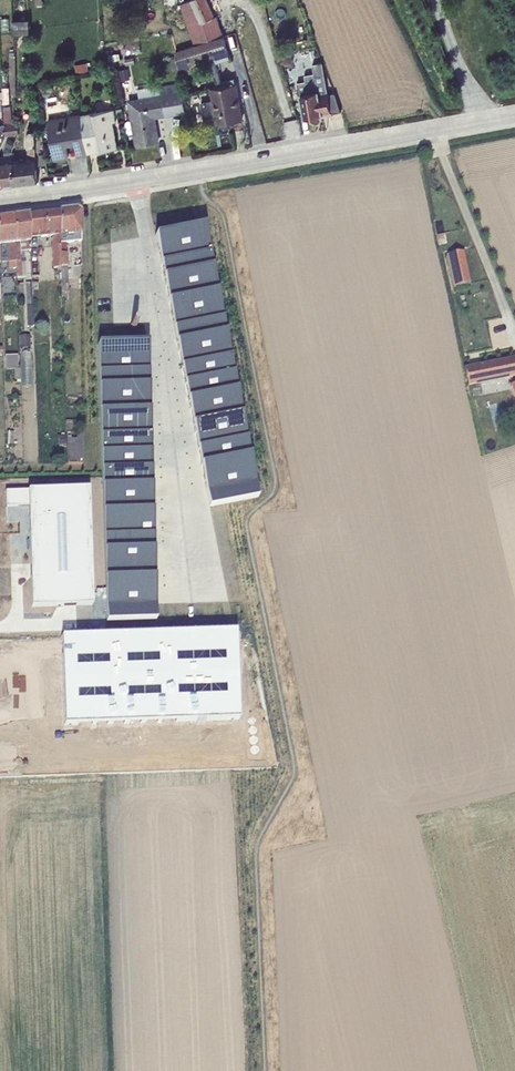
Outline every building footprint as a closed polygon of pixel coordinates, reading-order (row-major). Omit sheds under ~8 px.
[(223,35),(216,16),(214,17),(207,0),(186,0),(179,3),(194,44),(223,35)] [(30,19),(13,19),(14,33),(30,32),(30,19)] [(176,51),(177,57),(179,69),(180,76),(193,72),(192,67),(209,61),(217,87),(211,88),(213,100),(216,116),(218,124),(242,120),(236,84),(235,84),(234,78),(222,81),(215,59),(229,54),(223,36),(176,51)] [(113,50),(107,51),(108,61),(121,59),(120,53),(114,53),(113,50)] [(287,51),(282,53),(280,57),(282,62),(286,65),(291,63),(294,58),(292,53),(287,51)] [(173,70),(179,69),(177,57),(171,58),(173,70)] [(87,62),(74,65),(75,74),(88,71),(87,62)] [(322,63),(313,65),(314,73),(305,75),(306,81),(297,82),(300,107),(303,106),(305,118),(341,112),(334,93),(327,95),(322,63)] [(128,68),(119,69),(121,81),(131,79),(128,68)] [(47,87),(39,81),(34,89),(43,95),(47,87)] [(160,84),(137,89),(139,98),(129,100),(137,145),(158,141),(154,118),(186,113),(180,82),(160,86),(160,84)] [(213,100),(201,102),(204,118),(216,116),(213,100)] [(5,123),(12,122),(11,105),(3,106),(3,109),(5,123)] [(116,122),(114,109),(81,114),(88,153),(118,148),(113,122),(116,122)] [(81,114),(81,113),(48,119),(55,159),(68,157),(65,140),(75,138),(78,155),(88,153),(81,114)] [(4,135),(18,133),(18,123),(4,125),(4,135)] [(13,159),(16,185),(37,182),(36,165),(47,164),(42,132),(35,133),(35,130),(26,131),(28,157),(16,158),(15,152),(13,153),(13,159)] [(3,186),(16,185),(13,159),(12,155),(11,155),(11,150),(15,142),(9,139),(5,147),(4,148),(4,156),(0,156),(0,160),(3,186)] [(58,210),(60,267),(60,271),(60,276),(61,293),(68,292),(66,243),(81,241),(81,233),(81,228),(81,212),(76,208),(58,210)] [(29,214),(30,240),(51,237),(53,268),(60,267),(58,210),(57,210),(52,211),(29,214)] [(14,216),(16,269),(16,278),(26,277),(25,262),(24,262),(24,251),(30,251),(30,240),(29,214),(14,216)] [(8,258),(8,269),(16,269),(14,216),(0,217),(0,259),(8,258)] [(168,301),(217,291),(204,225),(203,225),(155,235),(168,301)] [(463,252),(445,256),(452,287),(470,283),(463,252)] [(217,291),(168,301),(176,341),(225,332),(217,291)] [(16,298),(4,298),(5,321),(17,321),(16,298)] [(225,332),(176,341),(181,366),(230,356),(225,332)] [(30,336),(19,336),(19,349),(30,348),(30,336)] [(99,387),(149,386),(147,342),(98,344),(99,387)] [(17,355),(5,356),(5,370),(14,370),(14,380),(19,380),(19,366),(17,366),(17,355)] [(230,356),(181,366),(185,383),(233,374),(230,356)] [(463,368),(467,387),(514,377),(514,363),(514,358),(463,368)] [(233,374),(185,383),(188,400),(237,390),(233,374)] [(149,386),(99,387),(100,412),(150,411),(149,386)] [(237,390),(188,400),(193,423),(241,413),(237,390)] [(150,411),(100,412),(100,413),(100,415),(101,424),(101,426),(101,435),(101,436),(150,436),(150,411)] [(241,413),(193,423),(197,448),(246,438),(241,413)] [(66,435),(66,445),(67,464),(83,464),(82,433),(76,433),(75,421),(65,421),(66,435)] [(66,445),(66,435),(57,436),(57,446),(66,445)] [(150,436),(101,436),(101,453),(151,452),(150,436)] [(246,438),(197,448),(201,465),(250,455),(246,438)] [(151,452),(101,453),(101,463),(102,470),(151,469),(151,452)] [(250,455),(201,465),(209,507),(242,500),(258,497),(250,455)] [(151,469),(102,470),(102,477),(102,487),(152,486),(151,469)] [(152,486),(102,487),(103,509),(103,512),(153,511),(152,486)] [(153,511),(103,512),(104,536),(153,536),(153,511)] [(153,536),(104,536),(104,553),(105,577),(155,576),(153,536)] [(155,576),(105,577),(106,621),(156,619),(155,576)] [(70,695),(70,704),(85,704),(84,694),(70,695)] [(68,783),(68,791),(82,790),(81,782),(68,783)]
